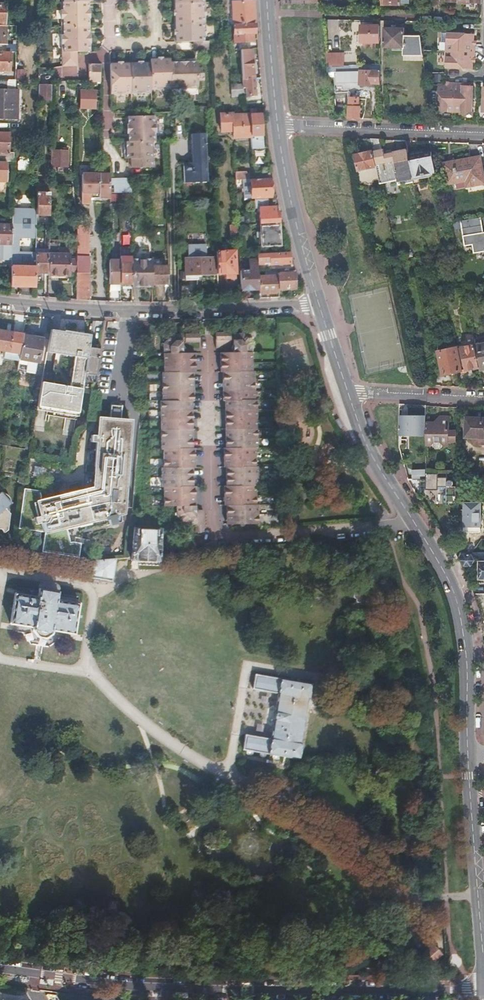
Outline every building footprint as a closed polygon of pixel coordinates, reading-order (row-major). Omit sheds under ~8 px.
[(62,53),(77,53),(89,52),(91,52),(90,2),(91,2),(91,0),(61,0),(62,53)] [(176,29),(176,41),(189,41),(197,40),(203,40),(202,0),(175,0),(176,29)] [(233,2),(234,24),(255,23),(253,1),(233,2)] [(255,23),(234,24),(234,40),(250,40),(249,30),(254,30),(256,30),(255,23)] [(362,41),(380,41),(380,24),(362,25),(361,33),(360,33),(360,40),(362,41)] [(404,55),(423,55),(421,35),(405,35),(404,27),(385,28),(385,46),(404,46),(404,55)] [(445,68),(446,68),(471,69),(471,62),(471,57),(473,57),(473,45),(472,45),(472,40),(472,33),(447,33),(445,68)] [(203,40),(197,40),(198,48),(210,48),(209,40),(203,40)] [(248,86),(248,93),(256,93),(253,48),(241,48),(242,86),(248,86)] [(9,70),(9,53),(0,52),(0,70),(9,70)] [(77,53),(62,53),(63,67),(77,67),(77,53)] [(158,83),(158,89),(199,88),(198,60),(171,61),(171,58),(150,58),(151,62),(142,62),(131,63),(131,64),(131,83),(143,83),(158,83)] [(89,80),(101,80),(101,63),(89,62),(89,80)] [(151,89),(158,89),(158,83),(143,83),(131,83),(131,64),(131,63),(111,63),(111,93),(151,93),(151,89)] [(358,65),(350,65),(350,76),(351,91),(353,91),(353,81),(361,81),(361,84),(372,84),(372,83),(381,82),(381,64),(363,64),(358,65)] [(24,79),(25,70),(17,69),(16,78),(24,79)] [(38,100),(51,101),(52,83),(38,83),(38,100)] [(463,85),(463,83),(450,83),(450,84),(446,84),(439,84),(438,110),(473,112),(475,85),(468,85),(463,85)] [(81,88),(81,105),(97,106),(97,88),(81,88)] [(360,98),(351,98),(350,118),(359,118),(361,118),(361,107),(360,107),(360,98)] [(364,118),(373,119),(373,105),(365,105),(364,118)] [(259,107),(252,107),(252,112),(253,134),(254,145),(264,145),(262,112),(259,112),(259,107)] [(253,134),(252,112),(235,113),(235,111),(223,112),(224,129),(236,129),(236,135),(253,134)] [(134,159),(134,168),(151,168),(150,142),(155,142),(154,116),(127,117),(127,142),(125,142),(126,157),(132,157),(132,159),(134,159)] [(6,160),(13,160),(13,150),(8,150),(8,130),(0,130),(0,160),(6,160)] [(191,162),(183,162),(184,182),(207,181),(206,132),(190,132),(191,162)] [(371,139),(364,138),(366,152),(354,155),(361,183),(365,182),(369,183),(373,183),(374,180),(379,179),(376,164),(371,139)] [(382,149),(380,139),(371,139),(376,164),(379,179),(380,184),(398,180),(399,185),(414,182),(408,153),(407,150),(394,152),(385,154),(384,149),(382,149)] [(52,155),(52,164),(67,164),(67,148),(52,147),(52,155)] [(83,158),(98,158),(98,147),(83,147),(83,158)] [(414,182),(414,185),(423,183),(422,176),(436,174),(431,152),(426,153),(426,150),(408,153),(414,182)] [(444,163),(448,184),(449,190),(467,186),(483,183),(483,177),(480,157),(444,163)] [(28,170),(28,158),(18,158),(18,170),(28,170)] [(247,168),(236,169),(237,177),(249,176),(249,170),(247,170),(247,168)] [(110,193),(110,178),(110,174),(82,174),(81,203),(89,203),(89,198),(110,198),(110,193)] [(272,195),(272,175),(251,176),(251,196),(255,196),(269,195),(272,195)] [(37,176),(36,207),(36,213),(50,213),(50,190),(45,190),(45,177),(37,176)] [(132,190),(132,178),(121,178),(110,178),(110,193),(121,192),(132,192),(132,190)] [(269,195),(255,196),(255,206),(260,206),(260,221),(279,220),(279,211),(275,211),(275,205),(270,206),(269,195)] [(12,206),(12,213),(11,224),(11,241),(11,265),(10,285),(34,286),(35,266),(35,253),(35,227),(36,213),(36,207),(12,206)] [(461,221),(466,247),(464,249),(465,256),(475,254),(483,253),(483,232),(482,232),(479,218),(461,221)] [(280,243),(279,220),(260,221),(262,244),(280,243)] [(11,224),(0,223),(0,240),(11,241),(11,224)] [(90,230),(76,230),(76,249),(76,255),(90,255),(90,230)] [(59,244),(49,243),(49,275),(70,276),(70,272),(71,270),(76,270),(76,260),(71,260),(71,248),(59,248),(59,244)] [(132,249),(121,249),(121,269),(121,283),(133,283),(132,257),(132,249)] [(234,250),(216,250),(217,273),(226,273),(235,273),(234,250)] [(258,251),(258,258),(258,263),(292,261),(291,250),(258,251)] [(35,266),(34,286),(41,286),(42,274),(46,274),(46,254),(35,253),(35,266)] [(75,272),(75,298),(90,298),(90,255),(76,255),(76,260),(76,270),(75,272)] [(133,283),(133,285),(152,285),(152,283),(151,266),(151,257),(149,257),(132,257),(133,283)] [(214,257),(185,257),(185,278),(197,278),(197,274),(214,274),(214,257)] [(258,258),(241,258),(242,288),(259,287),(259,275),(258,271),(258,263),(258,258)] [(151,266),(152,283),(169,283),(168,266),(151,266)] [(109,269),(109,283),(116,283),(121,283),(121,269),(109,269)] [(279,273),(279,275),(280,288),(295,288),(294,272),(279,273)] [(259,275),(259,287),(260,292),(280,291),(280,288),(279,275),(259,275)] [(10,353),(14,333),(0,330),(0,351),(10,353)] [(63,332),(49,330),(46,351),(72,355),(68,387),(41,383),(37,407),(77,412),(78,406),(80,398),(82,383),(82,380),(84,370),(88,346),(88,344),(89,336),(90,334),(84,333),(79,332),(63,330),(63,332)] [(231,338),(231,332),(231,331),(217,331),(217,345),(231,345),(231,338)] [(229,523),(257,522),(257,503),(257,484),(256,465),(256,447),(253,369),(253,340),(244,331),(234,332),(234,337),(234,345),(241,345),(241,350),(234,350),(223,350),(221,350),(221,370),(223,370),(224,400),(226,400),(226,447),(224,447),(224,465),(226,465),(227,485),(225,485),(225,504),(227,503),(227,523),(229,523)] [(169,336),(166,507),(178,507),(179,517),(185,522),(185,444),(192,444),(192,351),(183,351),(183,339),(183,332),(172,333),(169,336)] [(22,334),(18,359),(39,361),(43,337),(22,334)] [(475,345),(480,368),(480,371),(483,371),(483,343),(475,345)] [(475,345),(458,348),(462,371),(480,368),(475,345)] [(82,380),(94,382),(97,365),(99,348),(88,346),(84,370),(82,380)] [(462,371),(458,348),(439,352),(443,376),(462,371)] [(185,444),(185,522),(188,524),(198,523),(198,532),(204,532),(204,511),(197,511),(197,487),(195,487),(194,468),(196,468),(196,448),(194,448),(193,401),(195,401),(194,371),(196,371),(196,351),(194,351),(192,351),(192,444),(185,444)] [(430,372),(423,373),(425,385),(429,385),(433,385),(430,372)] [(405,410),(405,404),(399,404),(399,410),(401,410),(401,429),(414,429),(414,435),(415,435),(415,436),(415,437),(416,437),(416,438),(417,438),(418,439),(419,439),(420,438),(421,438),(421,437),(422,437),(422,436),(422,435),(426,435),(426,427),(426,421),(426,415),(414,415),(414,410),(405,410)] [(110,420),(121,421),(123,408),(111,406),(110,420)] [(37,407),(37,410),(77,416),(77,412),(37,407)] [(426,435),(426,444),(431,444),(435,440),(439,440),(443,444),(448,444),(448,440),(456,440),(456,430),(448,430),(448,416),(439,416),(439,422),(434,422),(434,427),(426,427),(426,435)] [(426,421),(426,427),(434,427),(434,422),(439,422),(439,416),(433,421),(426,421)] [(465,437),(474,438),(473,443),(483,443),(483,418),(466,418),(465,437)] [(132,422),(121,421),(110,420),(100,419),(99,435),(92,434),(92,441),(98,442),(95,488),(38,500),(41,514),(34,516),(36,523),(42,522),(45,532),(124,515),(132,422)] [(412,478),(425,477),(425,469),(411,469),(412,478)] [(447,475),(426,475),(426,478),(420,478),(420,487),(427,487),(431,487),(431,492),(440,492),(443,496),(443,505),(443,507),(450,507),(450,505),(456,505),(456,501),(457,501),(457,486),(451,486),(450,486),(450,485),(449,484),(448,484),(447,484),(447,475)] [(0,530),(3,534),(7,531),(9,514),(4,509),(11,503),(10,499),(7,495),(5,494),(1,493),(0,493),(0,530)] [(480,502),(462,502),(463,531),(480,531),(480,502)] [(133,530),(132,559),(159,560),(159,556),(160,531),(133,530)] [(462,554),(459,558),(464,567),(466,565),(471,565),(477,557),(474,554),(462,554)] [(115,560),(93,562),(91,577),(112,579),(115,560)] [(10,610),(8,623),(32,626),(31,628),(36,635),(45,636),(53,632),(53,629),(74,632),(78,601),(56,598),(57,591),(37,588),(36,595),(13,592),(10,610)] [(255,675),(253,692),(277,696),(273,718),(270,740),(245,736),(243,751),(272,755),(272,759),(283,761),(284,757),(300,760),(303,745),(301,745),(308,701),(310,701),(313,685),(255,675)] [(431,946),(418,958),(427,968),(441,956),(431,946)]
